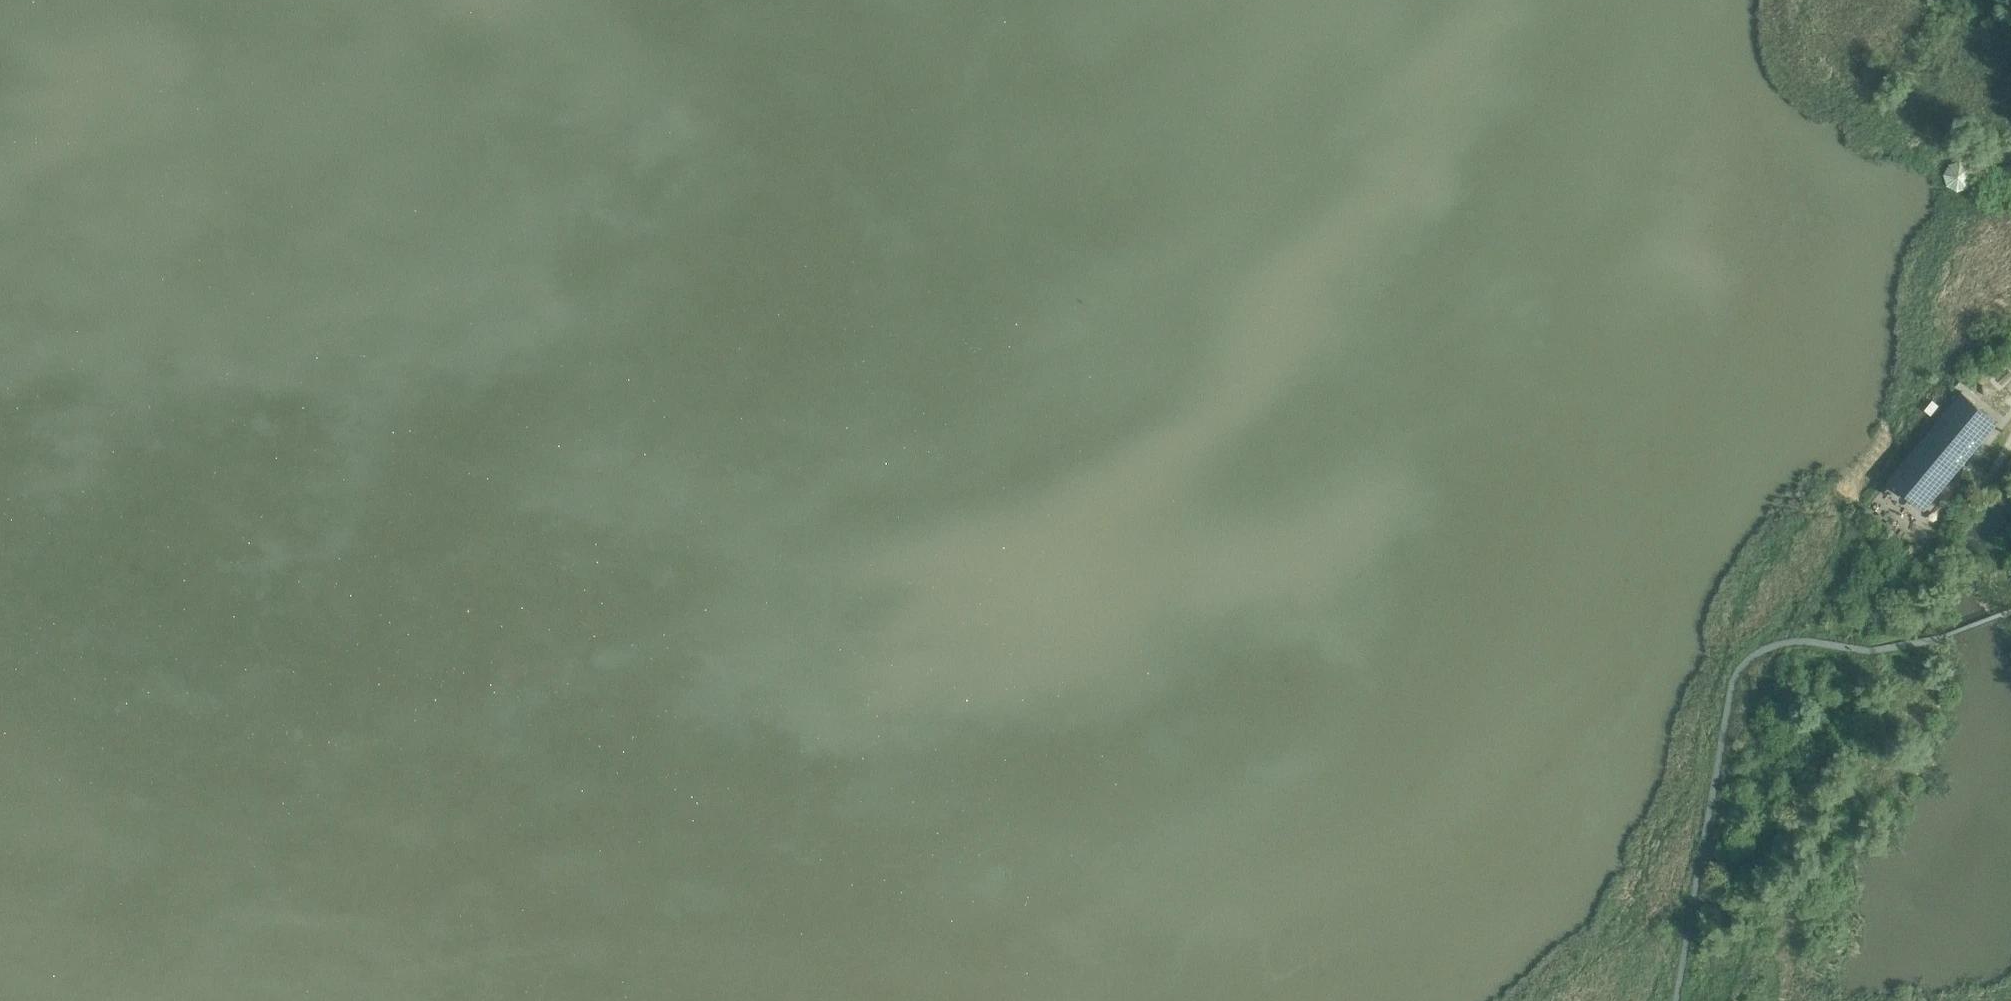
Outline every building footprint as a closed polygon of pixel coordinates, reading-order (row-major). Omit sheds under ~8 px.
[(1948,164),(1943,174),(1947,185),(1957,191),(1967,188),(1974,178),(1974,176),(1970,166),(1959,161),(1948,164)] [(1961,392),(1887,480),(1924,511),(1952,480),(1998,423),(1961,392)]
